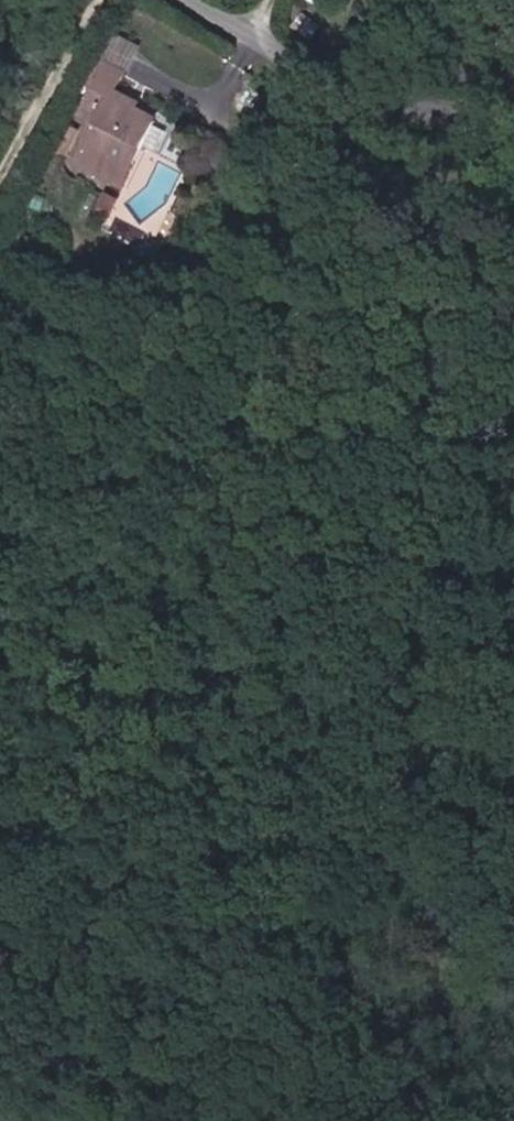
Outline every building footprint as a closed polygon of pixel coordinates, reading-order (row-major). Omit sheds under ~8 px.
[(149,102),(134,95),(141,81),(113,66),(92,107),(106,115),(81,164),(120,184),(140,145),(149,150),(165,120),(145,110),(149,102)] [(84,129),(70,121),(54,150),(68,158),(84,129)] [(129,189),(149,150),(140,145),(120,184),(129,189)] [(126,203),(114,198),(104,218),(116,223),(126,203)]
